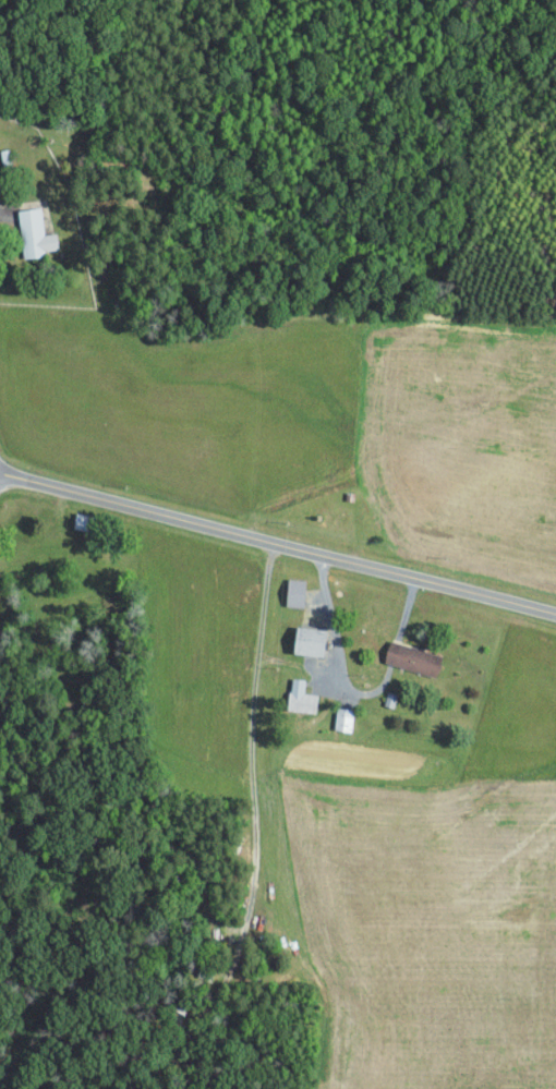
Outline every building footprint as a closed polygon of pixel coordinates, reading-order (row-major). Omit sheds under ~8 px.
[(21,256),(57,253),(55,233),(42,235),(39,208),(16,210),(21,256)] [(284,604),(302,605),(303,579),(285,578),(284,604)] [(323,654),(324,627),(293,626),(292,653),(323,654)] [(433,677),(440,655),(388,639),(382,661),(433,677)] [(315,712),(316,693),(302,693),(303,678),(288,678),(286,710),(315,712)] [(333,729),(350,731),(353,709),(335,707),(333,729)]
